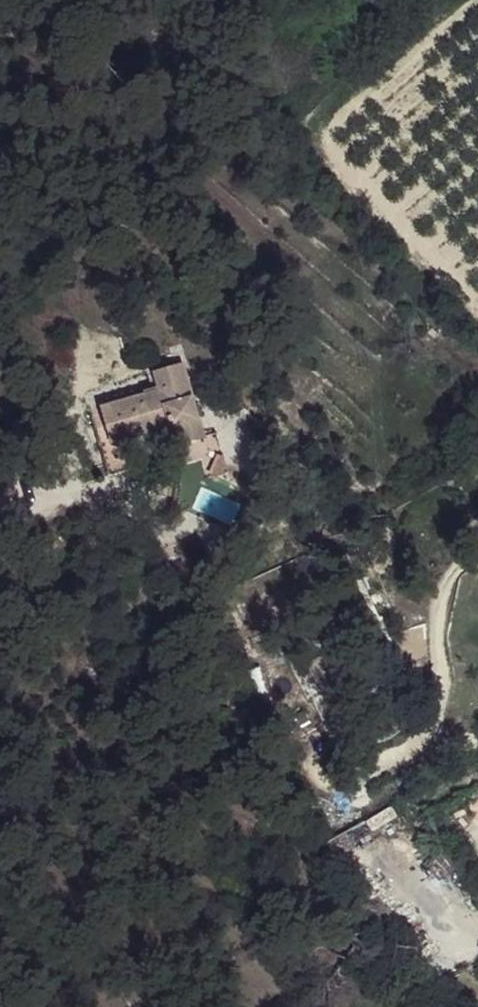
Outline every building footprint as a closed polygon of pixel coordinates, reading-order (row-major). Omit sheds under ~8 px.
[(171,359),(141,370),(148,386),(93,405),(103,443),(160,428),(167,447),(197,437),(171,359)] [(193,480),(223,476),(218,439),(188,443),(193,480)]
